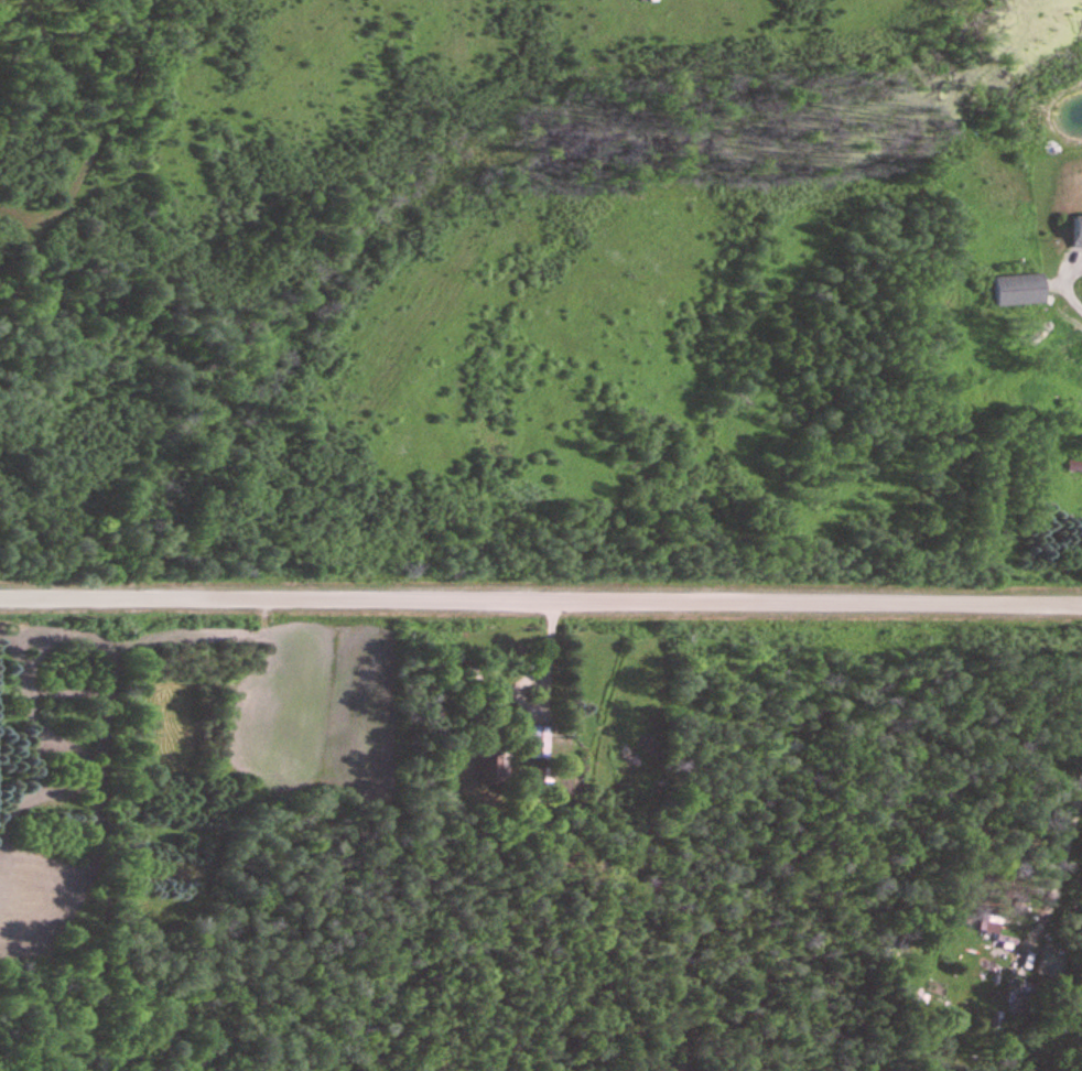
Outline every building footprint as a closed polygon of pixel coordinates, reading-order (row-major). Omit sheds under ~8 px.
[(1073,216),(1073,247),(1081,247),(1081,216),(1073,216)] [(1045,304),(1045,274),(994,275),(995,305),(1045,304)] [(564,719),(564,736),(576,736),(576,719),(564,719)] [(549,725),(529,725),(529,759),(549,759),(549,725)] [(502,769),(494,769),(494,754),(477,754),(477,783),(502,783),(502,769)]
